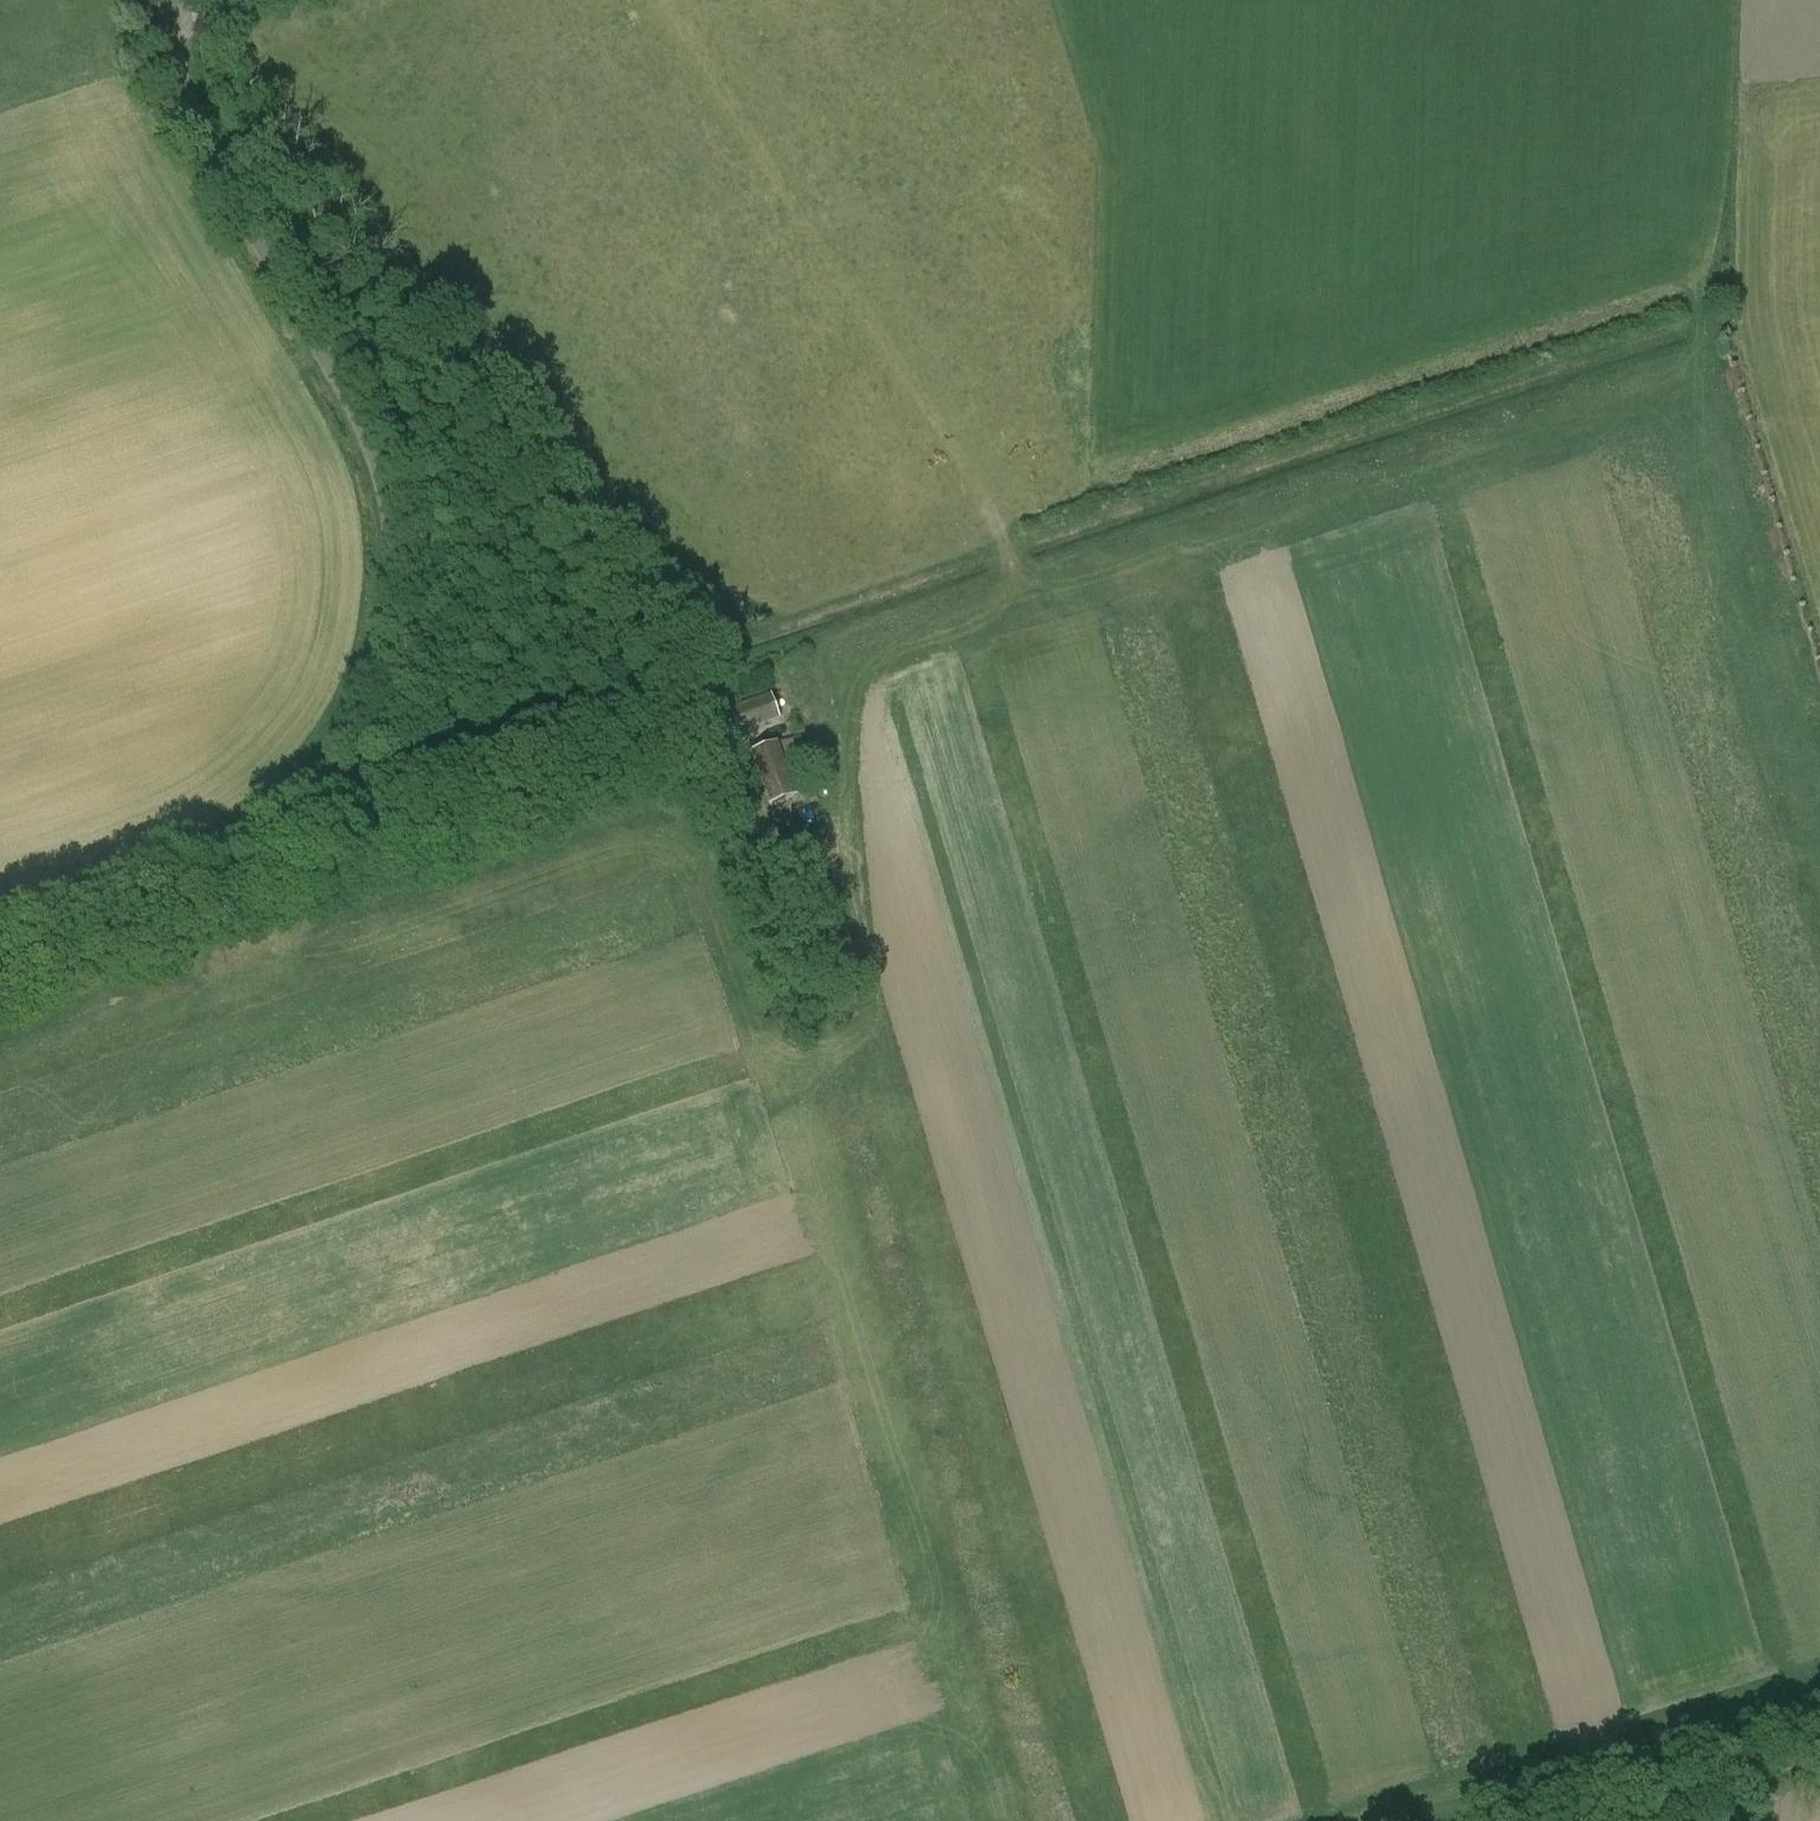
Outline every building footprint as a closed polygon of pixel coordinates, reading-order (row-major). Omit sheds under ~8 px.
[(740,736),(782,721),(773,697),(731,713),(740,736)] [(770,808),(797,797),(778,744),(751,754),(770,808)]
